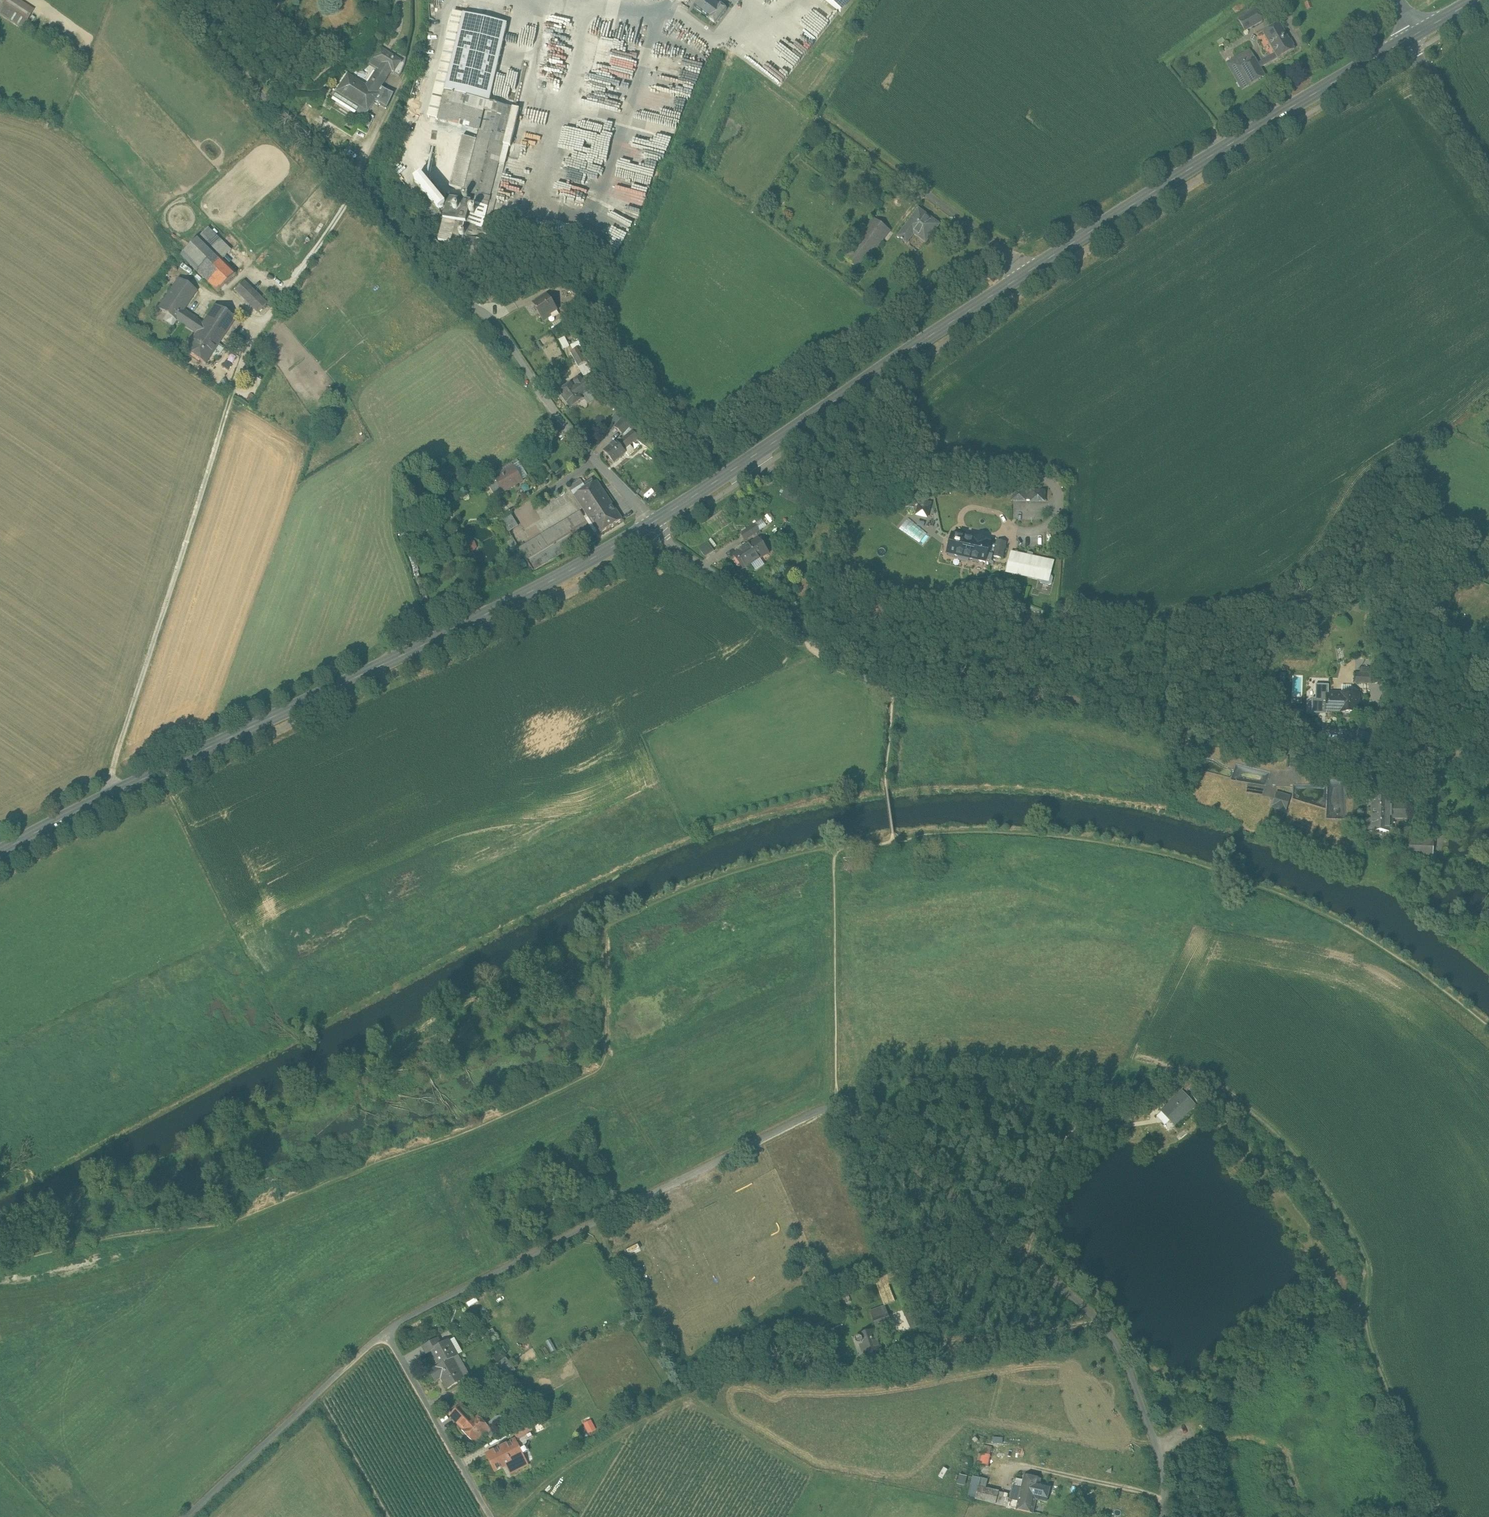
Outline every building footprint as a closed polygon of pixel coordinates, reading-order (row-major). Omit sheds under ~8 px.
[(19,0),(5,0),(0,8),(0,15),(22,29),(34,10),(19,0)] [(715,0),(700,0),(694,7),(716,24),(727,9),(715,0)] [(841,12),(850,0),(826,0),(841,12)] [(1256,10),(1239,20),(1245,31),(1263,21),(1256,10)] [(463,206),(450,203),(446,220),(440,247),(453,250),(451,260),(482,267),(487,249),(488,249),(493,226),(492,226),(510,148),(511,149),(520,111),(513,109),(513,108),(490,103),(508,25),(454,13),(429,120),(439,122),(443,103),(485,112),(478,142),(463,139),(451,191),(466,195),(463,206)] [(1280,23),(1263,33),(1278,59),(1295,49),(1280,23)] [(520,39),(520,52),(530,52),(530,39),(520,39)] [(313,55),(298,42),(292,48),(307,61),(313,55)] [(376,69),(366,86),(347,74),(333,97),(333,98),(335,96),(358,111),(359,108),(367,113),(375,101),(379,104),(386,107),(385,107),(386,108),(393,93),(386,90),(381,87),(391,70),(394,72),(402,60),(380,46),(368,64),(376,69)] [(1250,50),(1236,58),(1241,67),(1255,59),(1250,50)] [(1265,76),(1255,59),(1241,67),(1242,67),(1251,84),(1265,76)] [(402,60),(394,72),(399,75),(402,72),(405,63),(405,62),(402,60)] [(1251,84),(1242,67),(1233,72),(1243,89),(1251,84)] [(450,203),(435,185),(430,188),(429,188),(423,180),(416,186),(443,220),(445,219),(446,220),(450,203)] [(940,225),(919,209),(898,237),(907,244),(914,234),(926,243),(940,225)] [(874,218),(844,258),(860,271),(890,231),(874,218)] [(231,250),(208,228),(199,237),(222,259),(231,250)] [(222,259),(199,237),(180,255),(189,263),(203,278),(218,292),(236,273),(222,259)] [(196,291),(179,280),(159,308),(179,321),(185,312),(183,311),(196,291)] [(266,304),(244,281),(235,290),(258,312),(266,304)] [(547,295),(534,305),(538,311),(537,312),(544,321),(551,316),(550,315),(557,310),(547,295)] [(573,300),(562,308),(569,318),(580,310),(573,300)] [(215,305),(202,324),(196,320),(190,329),(196,333),(185,351),(206,365),(206,364),(212,354),(218,358),(224,348),(219,344),(236,319),(215,305)] [(197,319),(186,311),(185,312),(179,321),(190,329),(196,320),(197,319)] [(587,361),(579,347),(571,352),(578,366),(587,361)] [(588,365),(580,369),(584,375),(592,370),(588,365)] [(591,376),(574,385),(582,395),(597,387),(591,376)] [(572,382),(559,392),(571,408),(584,398),(582,395),(574,385),(572,382)] [(632,423),(623,415),(614,425),(623,433),(629,426),(632,423)] [(619,436),(604,450),(614,462),(626,451),(624,449),(639,436),(633,429),(635,426),(632,423),(629,426),(632,428),(621,438),(619,436)] [(684,461),(675,453),(672,456),(681,464),(684,461)] [(514,467),(495,478),(504,492),(522,480),(514,467)] [(622,519),(597,481),(587,488),(581,479),(572,485),(572,486),(571,487),(571,489),(571,490),(571,491),(590,520),(588,522),(581,511),(519,549),(533,571),(577,544),(578,545),(598,532),(600,535),(622,519)] [(1030,504),(1045,505),(1046,492),(1012,491),(1012,503),(1027,504),(1027,503),(1030,503),(1030,504)] [(934,502),(918,498),(916,505),(920,506),(917,516),(930,519),(934,502)] [(519,526),(510,513),(500,519),(509,532),(519,526)] [(755,524),(741,534),(746,541),(759,531),(755,524)] [(759,539),(744,549),(744,548),(739,551),(739,552),(735,556),(744,569),(758,559),(759,560),(769,553),(759,539)] [(976,544),(972,543),(972,541),(967,540),(967,542),(954,539),(949,560),(982,567),(984,558),(996,560),(998,550),(987,547),(987,544),(976,542),(976,544)] [(474,542),(469,542),(465,546),(468,551),(473,552),(476,547),(474,542)] [(706,556),(714,551),(709,542),(700,548),(706,556)] [(1007,548),(999,546),(998,550),(996,560),(995,562),(1004,564),(1007,548)] [(1055,566),(1012,556),(1007,577),(1041,585),(1050,587),(1052,580),(1055,566)] [(1055,582),(1052,580),(1050,587),(1041,585),(1041,587),(1042,589),(1051,591),(1053,589),(1055,582)] [(1363,674),(1355,674),(1355,684),(1375,685),(1375,675),(1373,675),(1363,674)] [(1329,687),(1316,686),(1315,700),(1312,700),(1312,710),(1321,710),(1321,714),(1326,714),(1327,694),(1329,694),(1329,687)] [(1329,694),(1327,694),(1326,714),(1341,714),(1341,695),(1329,694)] [(1358,695),(1341,695),(1341,714),(1358,715),(1358,706),(1359,707),(1359,701),(1358,701),(1358,695)] [(1375,766),(1366,766),(1366,782),(1374,782),(1374,780),(1375,766)] [(1374,780),(1374,782),(1374,797),(1373,797),(1372,821),(1372,832),(1389,832),(1390,817),(1390,816),(1392,816),(1392,806),(1390,806),(1390,790),(1389,790),(1389,780),(1374,780)] [(1277,793),(1273,806),(1285,810),(1289,796),(1277,793)] [(1410,804),(1394,804),(1392,806),(1392,816),(1390,816),(1390,817),(1392,817),(1392,818),(1409,818),(1410,804)] [(1407,839),(1406,852),(1411,853),(1411,856),(1422,857),(1423,840),(1407,839)] [(1157,1087),(1148,1085),(1146,1091),(1155,1094),(1157,1087)] [(1176,1085),(1167,1094),(1170,1097),(1179,1088),(1176,1085)] [(1183,1092),(1162,1112),(1175,1125),(1195,1106),(1183,1092)] [(876,1282),(885,1307),(895,1303),(886,1279),(876,1282)] [(885,1307),(871,1312),(876,1326),(890,1321),(885,1307)] [(921,1325),(916,1312),(906,1316),(912,1329),(921,1325)] [(875,1330),(858,1336),(858,1338),(857,1338),(855,1340),(856,1344),(859,1345),(860,1344),(869,1369),(886,1363),(875,1330)] [(438,1339),(423,1347),(427,1353),(432,1351),(432,1350),(442,1345),(438,1339)] [(442,1345),(432,1350),(432,1351),(437,1360),(438,1359),(441,1365),(452,1358),(452,1359),(457,1356),(448,1341),(442,1345)] [(507,1373),(514,1367),(505,1356),(498,1362),(507,1373)] [(441,1365),(436,1367),(436,1368),(430,1372),(435,1381),(442,1377),(448,1389),(464,1380),(452,1359),(452,1358),(441,1365)] [(475,1377),(462,1384),(465,1389),(478,1383),(475,1377)] [(467,1413),(458,1403),(448,1413),(457,1423),(467,1413)] [(478,1415),(475,1418),(469,1411),(467,1413),(457,1423),(463,1429),(462,1430),(476,1445),(492,1430),(478,1415)] [(529,1423),(514,1430),(517,1438),(533,1431),(529,1423)] [(515,1440),(486,1454),(494,1470),(506,1465),(510,1473),(527,1465),(515,1440)] [(984,1444),(983,1452),(991,1453),(992,1445),(984,1444)] [(982,1452),(980,1463),(988,1465),(990,1454),(982,1452)] [(963,1484),(966,1476),(960,1474),(957,1483),(963,1484)] [(1041,1478),(1024,1475),(1018,1500),(1007,1498),(1008,1494),(999,1492),(996,1504),(1016,1509),(1033,1513),(1041,1478)] [(987,1483),(972,1480),(971,1486),(972,1486),(969,1497),(996,1504),(999,1492),(986,1489),(987,1483)]
